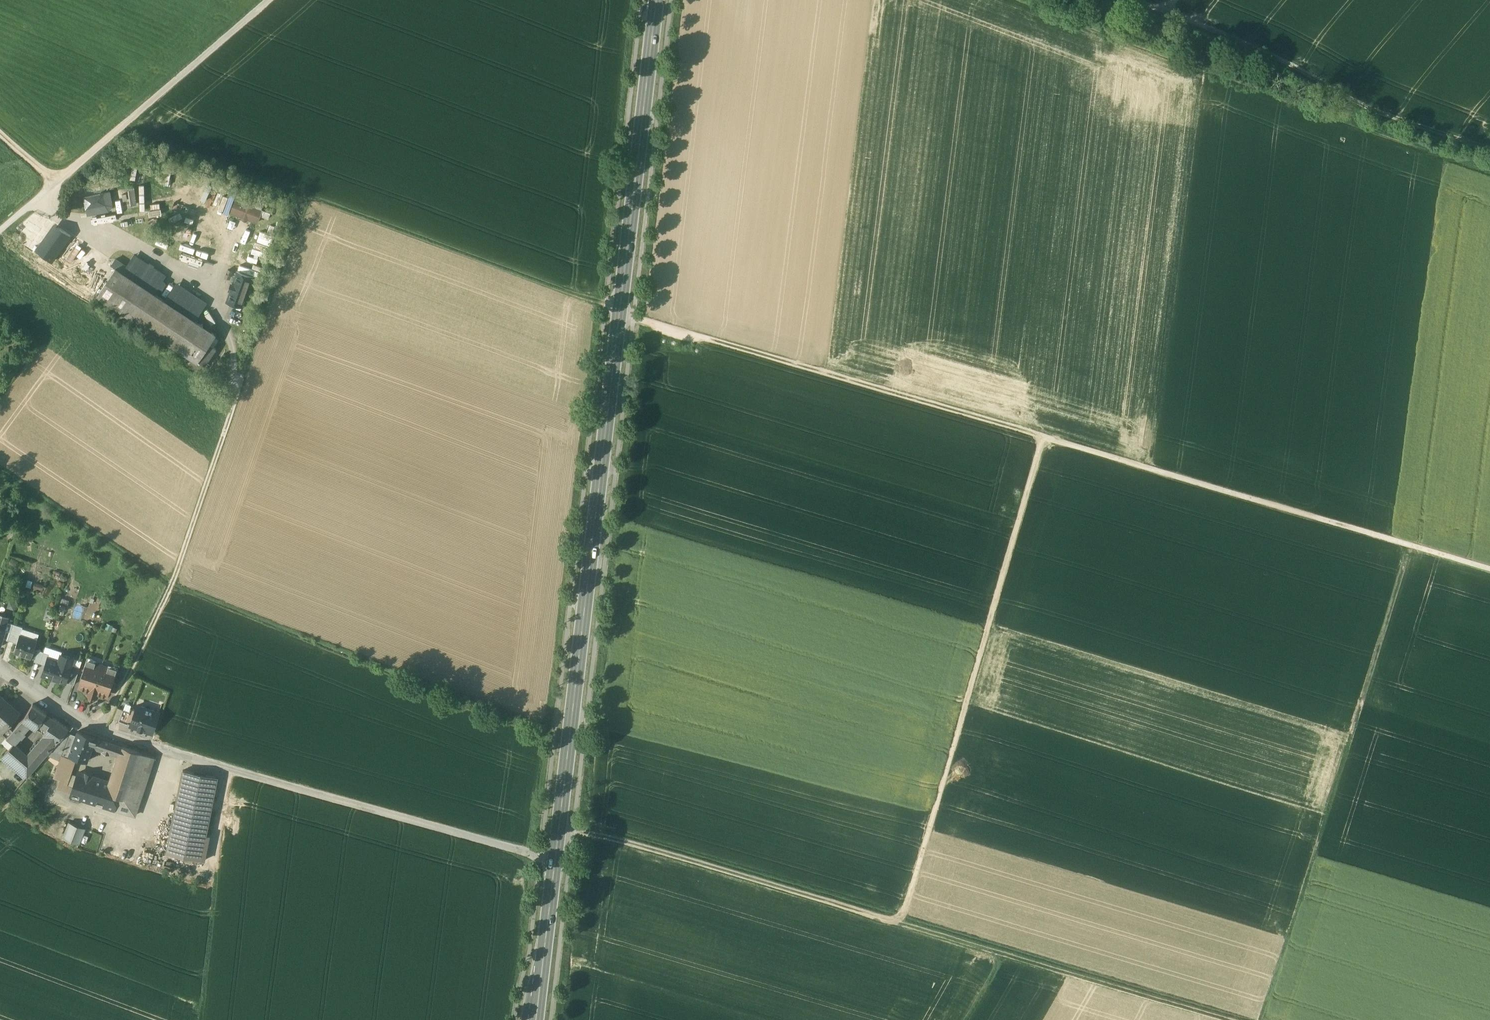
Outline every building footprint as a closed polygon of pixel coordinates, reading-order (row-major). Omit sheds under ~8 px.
[(185,194),(189,181),(174,177),(170,189),(185,194)] [(98,189),(81,192),(82,199),(99,196),(98,189)] [(99,196),(82,199),(85,213),(110,208),(107,194),(99,196)] [(263,210),(236,200),(230,213),(257,224),(263,210)] [(31,241),(38,236),(36,232),(46,225),(36,211),(19,225),(31,241)] [(101,213),(88,214),(89,227),(114,225),(114,219),(102,220),(101,213)] [(58,250),(69,234),(58,226),(47,243),(58,250)] [(192,234),(190,241),(203,243),(204,237),(192,234)] [(200,263),(205,249),(178,240),(176,246),(172,245),(169,253),(200,263)] [(75,267),(85,243),(78,241),(68,264),(75,267)] [(162,281),(135,263),(128,273),(155,292),(162,281)] [(216,334),(116,267),(98,294),(185,352),(198,361),(198,360),(210,343),(216,334)] [(252,278),(238,273),(235,282),(249,287),(252,278)] [(249,287),(235,282),(228,301),(242,306),(249,287)] [(201,307),(174,289),(167,300),(194,318),(201,307)] [(98,294),(97,293),(94,298),(182,357),(185,352),(98,294)] [(216,348),(210,343),(198,360),(205,365),(216,348)] [(23,627),(13,623),(7,640),(17,643),(20,635),(23,627)] [(20,635),(17,643),(14,652),(31,658),(37,640),(20,635)] [(38,650),(34,661),(40,663),(44,651),(38,650)] [(44,651),(40,663),(46,665),(48,657),(49,653),(44,651)] [(59,660),(48,657),(46,665),(43,675),(65,682),(66,681),(71,664),(73,658),(61,654),(59,660)] [(88,661),(80,687),(90,690),(89,694),(95,696),(96,692),(106,696),(115,669),(88,661)] [(71,664),(66,681),(74,684),(80,667),(71,664)] [(0,712),(0,732),(1,732),(1,733),(8,725),(19,713),(8,703),(0,712)] [(46,713),(33,704),(23,719),(13,730),(6,737),(13,744),(14,743),(21,736),(21,737),(25,733),(24,732),(30,724),(36,729),(46,713)] [(152,733),(159,712),(138,705),(136,710),(131,725),(131,726),(152,733)] [(113,718),(119,721),(123,710),(118,707),(113,718)] [(129,712),(123,710),(119,721),(131,725),(136,710),(131,708),(129,712)] [(53,718),(46,713),(36,729),(43,733),(53,718)] [(69,728),(53,718),(43,733),(43,734),(44,735),(27,755),(38,764),(46,755),(66,732),(69,728)] [(0,734),(0,742),(1,743),(6,737),(13,730),(8,725),(1,733),(1,732),(0,734)] [(95,736),(79,731),(70,755),(74,757),(86,761),(92,746),(95,736)] [(46,755),(61,760),(63,753),(70,755),(77,736),(66,732),(46,755)] [(123,746),(95,736),(92,746),(120,755),(123,746)] [(27,755),(14,743),(13,744),(3,755),(27,776),(38,764),(27,755)] [(113,776),(130,782),(140,752),(123,746),(120,755),(113,776)] [(135,816),(156,758),(140,752),(125,799),(120,798),(116,810),(135,816)] [(70,755),(63,753),(61,760),(54,778),(60,780),(65,782),(74,757),(70,755)] [(218,776),(182,769),(165,851),(201,858),(218,776)] [(111,782),(78,771),(73,787),(71,793),(70,795),(116,810),(120,798),(125,799),(130,782),(113,776),(111,782)] [(58,789),(71,793),(73,787),(64,784),(65,782),(60,780),(58,789)] [(85,828),(69,822),(63,838),(79,844),(85,828)]
